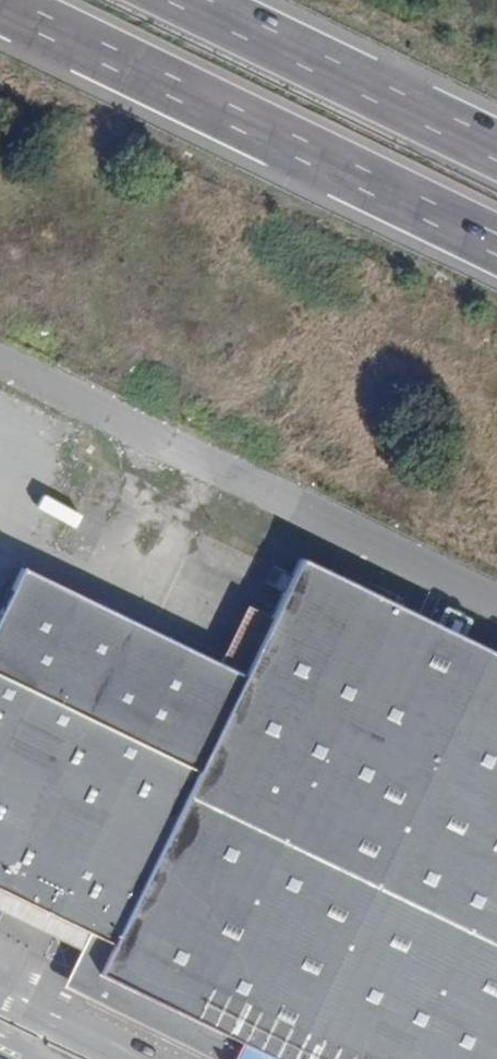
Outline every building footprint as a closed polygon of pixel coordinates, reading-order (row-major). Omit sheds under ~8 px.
[(299,560),(271,618),(197,771),(170,758),(218,660),(20,565),(0,607),(0,890),(87,933),(111,944),(87,995),(220,1058),(227,1058),(236,1040),(258,1051),(275,1058),(496,1058),(496,655),(299,560)] [(197,771),(271,618),(246,605),(218,660),(170,758),(197,771)] [(64,983),(87,995),(111,944),(87,933),(64,983)] [(258,1051),(236,1040),(227,1058),(275,1058),(258,1051)]
